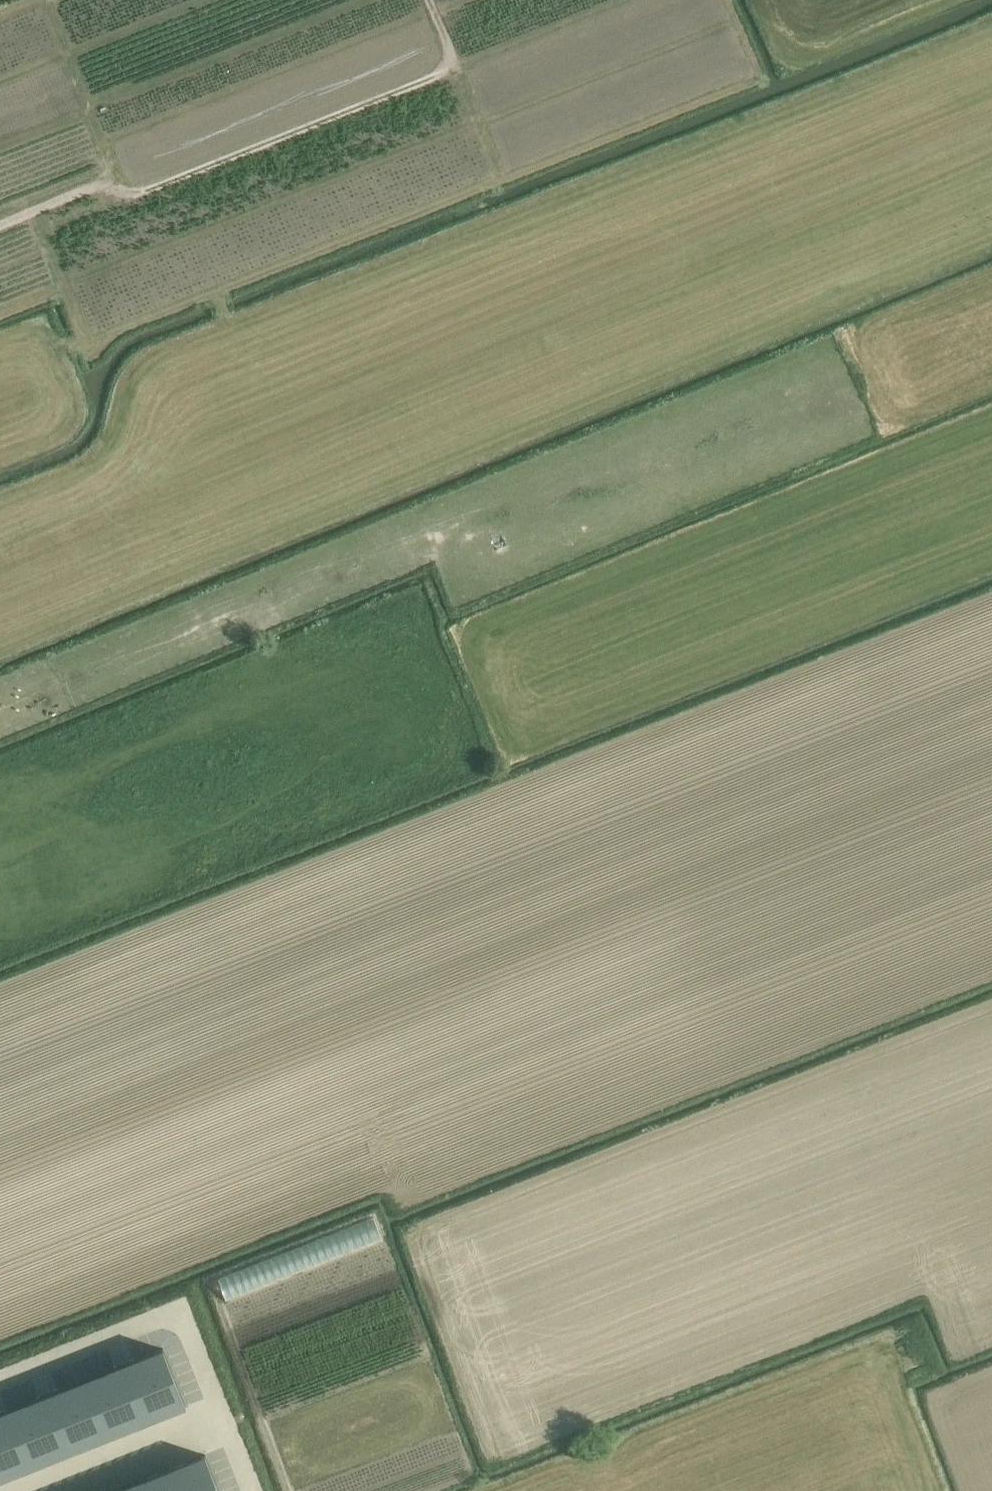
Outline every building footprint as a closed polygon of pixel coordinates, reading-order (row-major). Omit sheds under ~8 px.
[(161,1351),(122,1366),(145,1423),(184,1408),(161,1351)] [(122,1366),(84,1382),(107,1439),(145,1423),(122,1366)] [(84,1382),(46,1397),(68,1454),(107,1439),(84,1382)] [(46,1397),(7,1412),(30,1469),(68,1454),(46,1397)] [(0,1415),(0,1481),(30,1469),(7,1412),(0,1415)] [(163,1468),(172,1490),(217,1490),(202,1453),(163,1468)] [(124,1483),(127,1490),(172,1490),(163,1468),(124,1483)]
